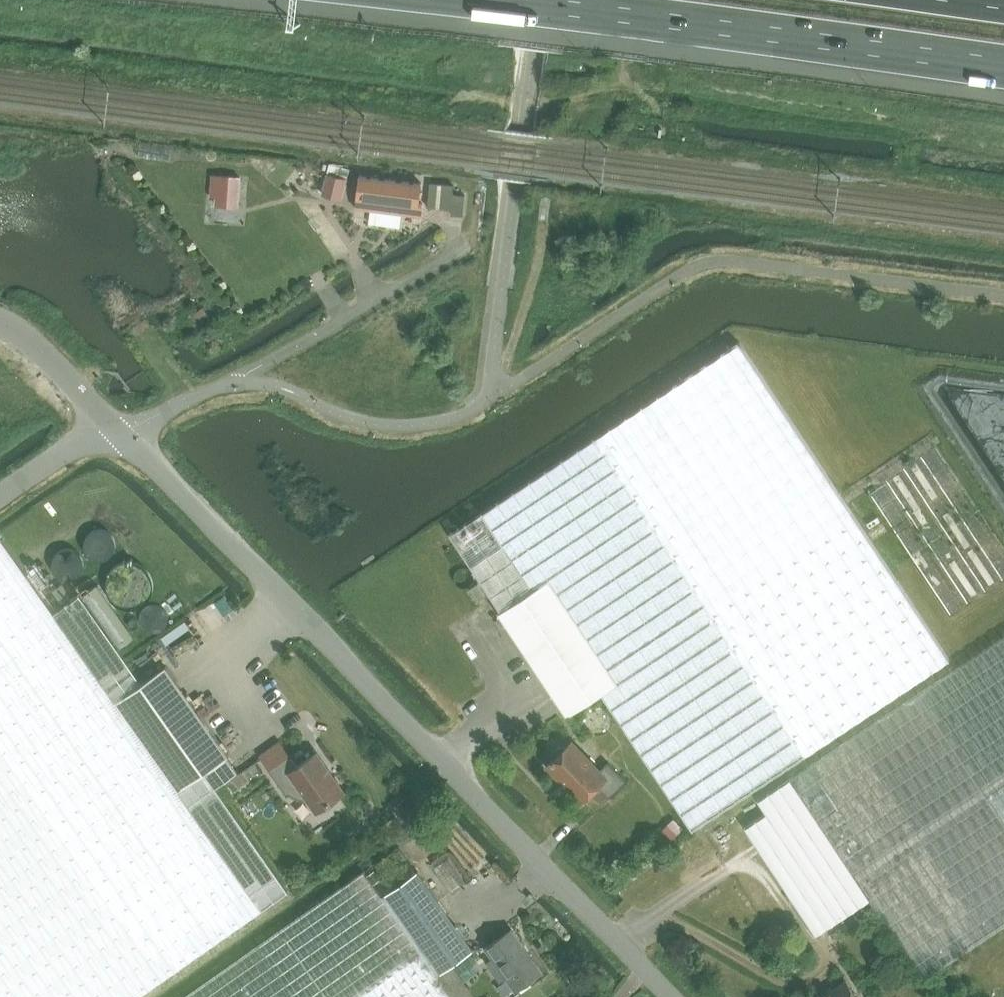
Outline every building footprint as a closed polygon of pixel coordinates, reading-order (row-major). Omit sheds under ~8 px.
[(173,148),(141,143),(139,156),(171,161),(173,148)] [(343,199),(348,178),(328,173),(322,194),(343,199)] [(387,211),(391,179),(361,175),(358,197),(359,197),(357,207),(387,211)] [(419,203),(421,183),(391,179),(387,211),(422,216),(423,204),(419,203)] [(452,215),(464,217),(466,195),(453,194),(454,185),(431,183),(428,208),(452,210),(452,215)] [(247,185),(218,184),(219,205),(228,206),(227,215),(247,216),(247,185)] [(742,342),(452,532),(502,611),(500,613),(569,715),(601,692),(694,829),(952,659),(742,342)] [(263,908),(288,890),(237,816),(216,786),(239,770),(228,755),(230,754),(167,665),(143,682),(81,594),(54,612),(3,539),(0,541),(0,996),(136,996),(263,908)] [(486,595),(478,583),(470,588),(478,600),(486,595)] [(215,602),(224,615),(234,608),(225,595),(215,602)] [(745,827),(816,934),(838,920),(870,899),(923,979),(962,953),(1003,925),(1003,637),(790,779),(758,800),(767,813),(745,827)] [(583,801),(592,792),(603,804),(610,797),(627,781),(609,762),(600,770),(572,741),(548,765),(583,801)] [(291,792),(296,796),(302,798),(309,798),(318,810),(345,791),(317,752),(298,765),(291,755),(270,769),(287,794),(291,792)] [(683,828),(674,819),(663,830),(671,839),(683,828)] [(449,858),(435,867),(451,890),(465,881),(449,858)] [(418,870),(382,896),(364,871),(184,996),(475,996),(452,965),(474,949),(418,870)] [(542,972),(512,929),(486,947),(494,957),(487,962),(500,981),(507,976),(517,990),(542,972)] [(961,959),(952,965),(958,973),(967,967),(961,959)] [(846,981),(825,996),(824,994),(818,996),(857,996),(846,981)]
